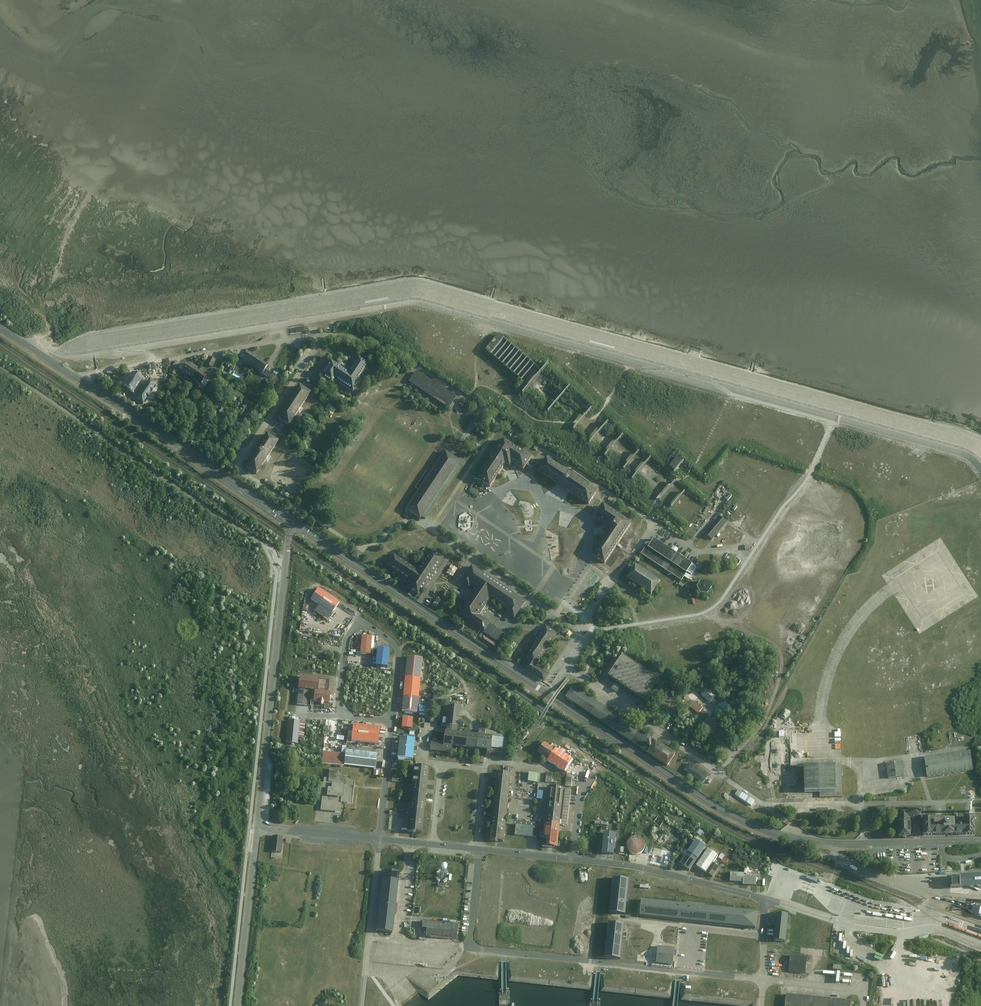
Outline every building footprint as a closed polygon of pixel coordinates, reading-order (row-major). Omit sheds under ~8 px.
[(486,349),(491,353),(504,338),(499,333),(486,349)] [(248,362),(254,366),(258,359),(253,356),(248,353),(243,362),(247,364),(248,362)] [(358,354),(348,370),(331,359),(326,367),(320,376),(332,384),(335,380),(354,393),(362,380),(360,378),(370,362),(358,354)] [(209,356),(206,363),(213,366),(216,359),(209,356)] [(258,359),(254,366),(260,369),(259,372),(262,374),(268,364),(263,361),(258,359)] [(185,373),(190,376),(196,368),(191,365),(187,362),(180,372),(185,374),(185,373)] [(171,372),(177,374),(179,368),(174,366),(171,372)] [(200,371),(196,368),(190,376),(201,383),(204,379),(207,375),(200,371)] [(432,380),(416,369),(409,381),(429,395),(449,407),(456,396),(440,385),(440,384),(439,382),(437,380),(435,379),(432,380)] [(139,375),(135,372),(125,386),(131,391),(130,393),(134,396),(138,390),(136,389),(143,378),(139,375)] [(204,379),(201,383),(199,387),(203,389),(208,382),(204,379)] [(311,393),(299,384),(286,402),(276,418),(288,426),(311,393)] [(279,438),(268,431),(256,450),(246,466),(257,473),(279,438)] [(484,483),(490,486),(505,463),(509,466),(512,462),(524,469),(532,457),(516,446),(503,438),(495,451),(478,478),(484,483)] [(459,460),(445,450),(429,473),(428,472),(426,471),(415,487),(418,489),(406,508),(420,517),(421,515),(426,518),(436,503),(461,466),(457,463),(459,460)] [(597,490),(547,456),(538,470),(564,487),(588,503),(597,490)] [(670,466),(675,470),(684,460),(679,456),(670,466)] [(472,487),(469,491),(478,497),(480,493),(472,487)] [(673,506),(686,492),(682,488),(669,503),(673,506)] [(593,554),(606,562),(624,535),(633,522),(619,513),(605,503),(596,517),(607,523),(604,527),(608,530),(593,554)] [(727,522),(719,516),(705,534),(712,540),(727,522)] [(687,572),(688,571),(693,563),(682,555),(677,552),(671,548),(662,542),(655,537),(649,546),(647,545),(646,547),(642,553),(682,580),(687,572)] [(363,553),(356,549),(352,555),(359,560),(363,553)] [(431,549),(417,569),(393,553),(385,565),(409,581),(406,587),(419,595),(427,583),(444,558),(431,549)] [(697,566),(693,563),(688,571),(692,574),(697,566)] [(480,614),(491,599),(507,610),(506,612),(515,618),(516,616),(518,614),(521,609),(527,601),(473,564),(467,572),(465,575),(462,580),(461,582),(470,587),(471,585),(474,588),(458,612),(466,618),(474,623),(485,630),(490,622),(491,622),(480,614)] [(661,580),(636,564),(628,578),(640,585),(652,593),(661,580)] [(709,582),(702,581),(698,588),(701,594),(709,594),(712,588),(709,582)] [(338,603),(317,589),(309,600),(318,606),(314,611),(327,620),(338,603)] [(490,622),(485,630),(484,632),(498,641),(505,632),(490,622)] [(529,662),(525,668),(542,679),(543,680),(544,681),(549,674),(548,673),(536,665),(538,662),(545,652),(556,635),(557,634),(545,626),(524,659),(529,662)] [(371,636),(361,635),(359,652),(370,653),(371,636)] [(390,647),(378,646),(376,664),(388,665),(390,647)] [(659,680),(623,655),(609,676),(645,701),(659,680)] [(409,657),(403,712),(419,713),(425,658),(409,657)] [(319,677),(298,675),(297,688),(308,689),(314,689),(318,690),(319,679),(319,677)] [(329,680),(319,679),(318,690),(328,691),(329,680)] [(648,752),(656,740),(573,686),(566,698),(648,752)] [(296,704),(307,705),(308,689),(297,688),(296,704)] [(329,702),(330,691),(328,691),(318,690),(314,689),(313,701),(329,702)] [(690,706),(705,719),(708,717),(707,712),(694,701),(690,706)] [(446,730),(457,731),(458,727),(462,727),(463,720),(459,719),(460,707),(448,706),(446,730)] [(401,727),(411,727),(412,717),(402,717),(401,727)] [(300,721),(288,720),(285,743),(297,744),(298,738),(299,723),(300,721)] [(381,728),(354,725),(353,741),(380,743),(381,728)] [(457,731),(446,730),(444,730),(443,741),(431,740),(430,750),(439,751),(451,752),(452,745),(465,747),(487,749),(486,755),(490,755),(496,756),(502,757),(504,736),(457,731)] [(415,740),(399,739),(397,758),(413,759),(415,740)] [(656,740),(648,752),(668,765),(676,753),(656,740)] [(548,759),(556,748),(546,742),(539,753),(547,758),(548,759)] [(556,748),(548,759),(548,761),(565,772),(573,759),(556,747),(556,748)] [(925,757),(928,776),(968,770),(974,769),(971,749),(925,757)] [(346,765),(376,768),(378,753),(347,750),(346,765)] [(905,775),(903,759),(886,762),(889,777),(905,775)] [(707,775),(688,763),(684,771),(702,783),(707,775)] [(408,791),(411,791),(409,812),(406,832),(414,832),(422,833),(425,800),(426,791),(429,767),(421,766),(414,765),(411,785),(409,785),(408,791)] [(838,765),(804,766),(804,792),(821,791),(821,795),(842,795),(842,765),(838,765)] [(322,783),(317,782),(317,795),(321,796),(320,810),(341,812),(341,803),(352,804),(353,781),(348,781),(349,776),(339,775),(340,770),(329,769),(328,778),(323,778),(322,783)] [(504,773),(497,772),(492,820),(490,840),(497,841),(505,842),(507,823),(508,819),(511,786),(512,773),(504,773)] [(529,782),(537,782),(538,773),(530,772),(529,782)] [(561,825),(564,788),(550,787),(546,823),(561,825)] [(564,788),(561,825),(567,825),(571,789),(564,788)] [(907,837),(910,837),(909,818),(920,817),(919,808),(898,809),(899,838),(903,837),(904,838),(906,838),(907,837)] [(966,823),(956,824),(956,818),(946,818),(946,824),(936,824),(936,815),(925,816),(925,835),(978,834),(978,816),(966,816),(966,823)] [(546,828),(546,823),(508,819),(507,823),(516,824),(535,826),(546,828)] [(560,827),(561,825),(546,823),(546,828),(544,840),(544,846),(550,847),(558,847),(560,827)] [(534,836),(535,826),(516,824),(515,834),(530,836),(534,836)] [(544,840),(546,828),(535,826),(534,836),(537,837),(537,839),(544,840)] [(614,853),(617,834),(604,832),(601,852),(608,853),(614,853)] [(283,837),(274,836),(272,852),(281,853),(283,837)] [(635,837),(632,838),(629,841),(628,844),(628,847),(629,851),(631,853),(634,855),(637,855),(641,855),(644,853),(646,850),(646,846),(646,843),(644,840),(641,838),(638,837),(635,837)] [(690,850),(688,852),(698,859),(707,846),(697,839),(690,850)] [(709,849),(698,866),(708,872),(719,856),(709,849)] [(688,852),(681,863),(691,870),(698,859),(688,852)] [(715,863),(708,872),(714,877),(721,867),(719,866),(715,863)] [(400,873),(385,871),(383,886),(380,914),(378,931),(394,933),(400,873)] [(744,873),(731,872),(731,882),(744,882),(744,873)] [(757,876),(745,875),(744,884),(757,885),(757,876)] [(957,876),(958,891),(963,890),(968,890),(973,893),(975,889),(977,889),(980,892),(980,875),(957,876)] [(627,916),(630,878),(613,876),(610,914),(618,915),(627,916)] [(644,899),(642,916),(689,921),(758,928),(760,911),(644,899)] [(776,924),(774,940),(786,941),(788,915),(777,914),(776,924)] [(622,958),(626,922),(618,921),(609,920),(605,957),(622,958)] [(459,924),(423,921),(422,929),(427,929),(426,936),(458,939),(459,924)] [(757,935),(741,933),(739,958),(755,959),(756,947),(757,935)] [(676,964),(677,947),(658,945),(657,962),(676,964)] [(791,955),(790,972),(806,973),(807,957),(791,955)] [(824,979),(841,982),(843,971),(839,971),(838,978),(824,976),(824,979)] [(784,1005),(851,1005),(852,1000),(814,997),(786,994),(784,1005)]
